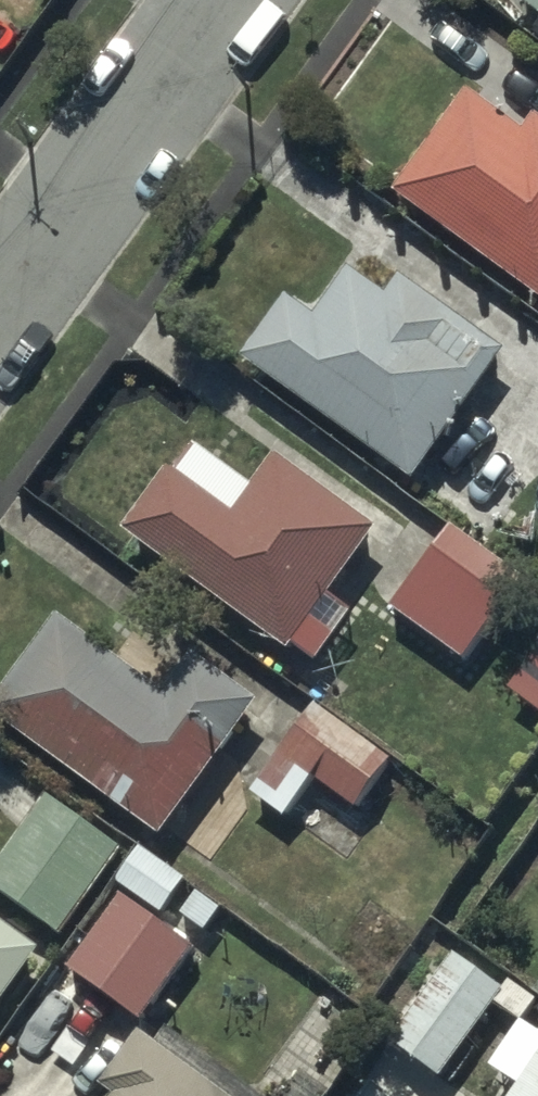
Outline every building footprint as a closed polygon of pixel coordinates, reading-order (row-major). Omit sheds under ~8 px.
[(513,4),(537,22),(537,0),(516,0),(513,4)] [(397,206),(537,314),(537,127),(525,143),(474,104),(397,206)] [(284,282),(237,348),(411,473),(452,416),(475,432),(489,413),(467,397),(504,345),(398,269),(386,285),(348,258),(314,304),(284,282)] [(162,456),(115,521),(287,644),(306,617),(328,632),(343,611),(322,596),(375,522),(270,447),(229,504),(162,456)] [(448,517),(387,598),(462,655),(525,571),(488,543),(499,527),(475,508),(461,526),(448,517)] [(0,680),(0,716),(159,830),(257,692),(189,643),(160,683),(53,607),(0,680)] [(313,696),(246,782),(283,811),(313,773),(358,808),(396,760),(313,696)] [(0,851),(0,886),(57,929),(119,845),(45,790),(0,851)] [(120,882),(63,959),(139,1016),(195,941),(156,911),(182,876),(138,844),(113,877),(120,882)] [(39,941),(0,913),(0,994),(39,941)] [(441,940),(376,1032),(443,1080),(508,988),(441,940)] [(136,1024),(99,1074),(114,1085),(106,1095),(239,1095),(136,1024)] [(500,1095),(537,1095),(537,1039),(500,1095)]
